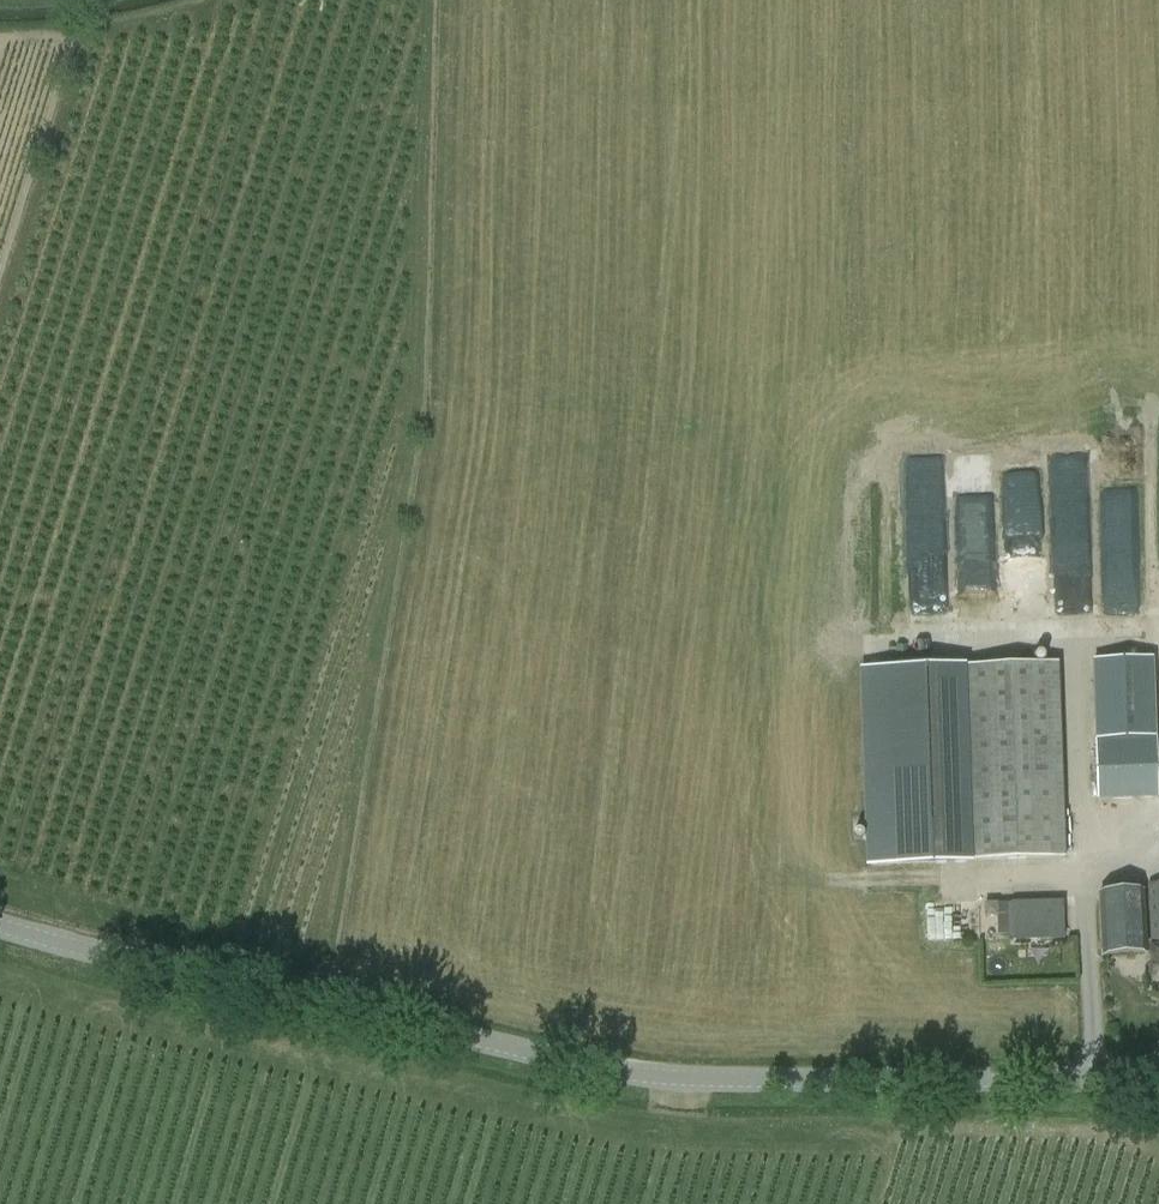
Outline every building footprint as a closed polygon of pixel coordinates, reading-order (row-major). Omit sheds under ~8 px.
[(1039,496),(1009,498),(1017,611),(1045,609),(1043,577),(1032,578),(1029,545),(1043,544),(1039,496)] [(991,497),(963,503),(967,525),(995,519),(991,497)] [(965,567),(966,614),(995,614),(994,567),(965,567)] [(966,862),(1063,860),(1060,665),(963,667),(966,862)] [(858,669),(865,863),(966,862),(963,667),(858,669)] [(1156,737),(1155,693),(1093,696),(1095,739),(1097,801),(1158,799),(1156,737)] [(1150,888),(1154,986),(1158,985),(1158,888),(1150,888)] [(1147,956),(1143,892),(1097,892),(1100,957),(1147,956)] [(1063,902),(1011,904),(1013,943),(1065,941),(1063,902)]
